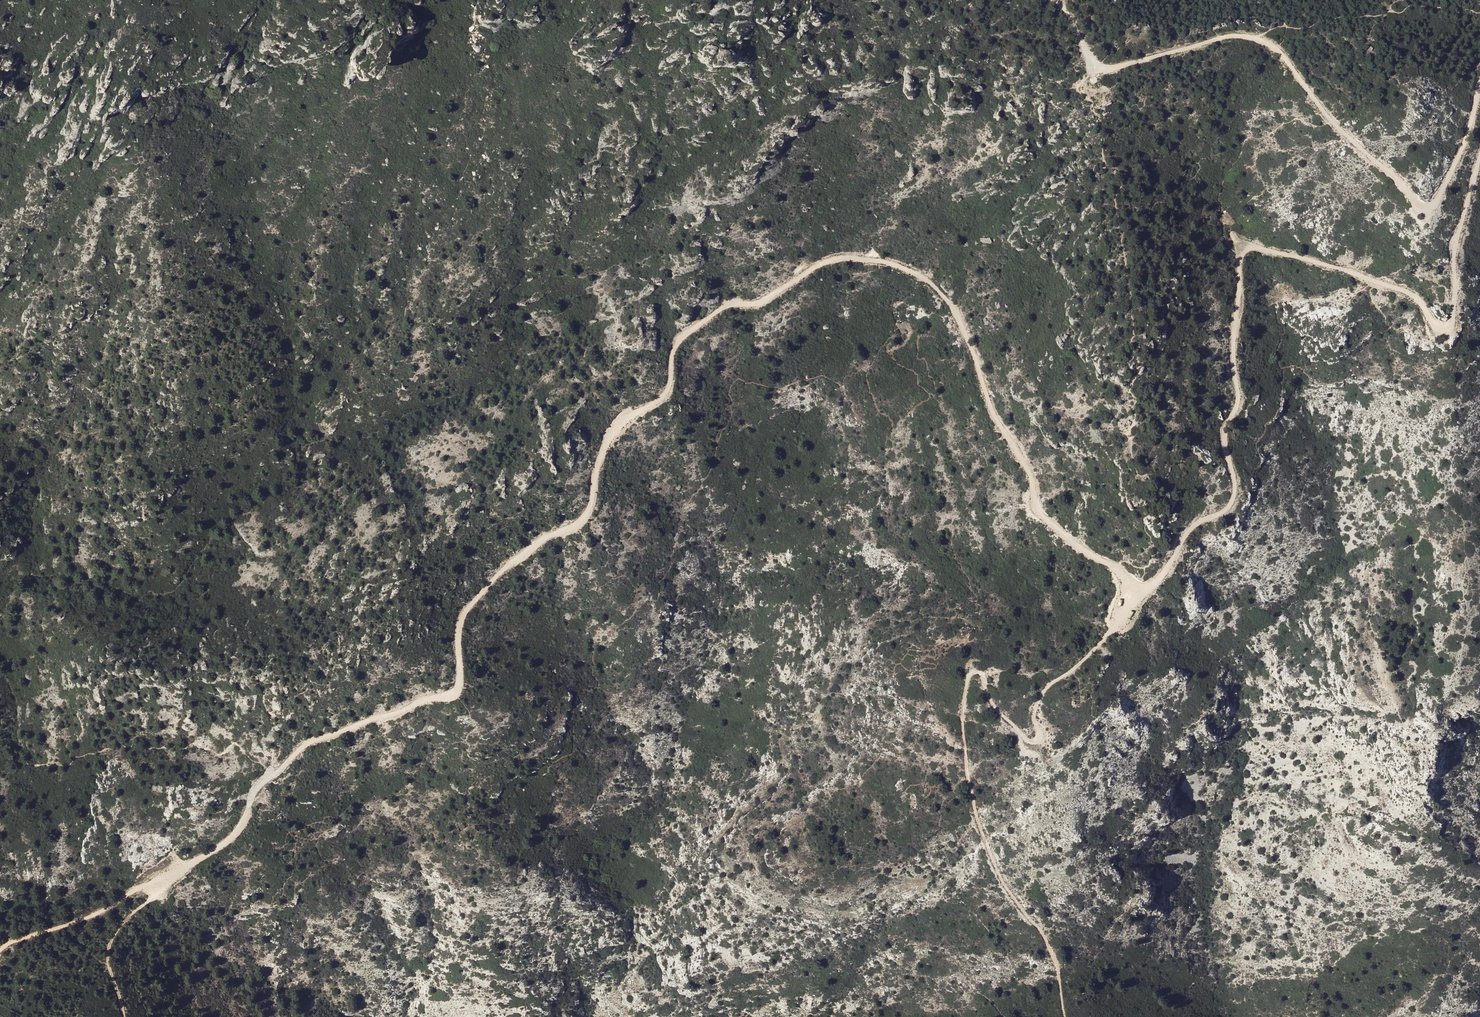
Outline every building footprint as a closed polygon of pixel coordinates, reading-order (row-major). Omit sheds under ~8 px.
[(1097,82),(1097,81),(1097,79),(1097,78),(1096,77),(1095,76),(1094,76),(1092,76),(1091,76),(1090,77),(1089,79),(1089,80),(1089,81),(1090,82),(1091,83),(1092,84),(1094,84),(1095,84),(1096,83),(1097,82)]
